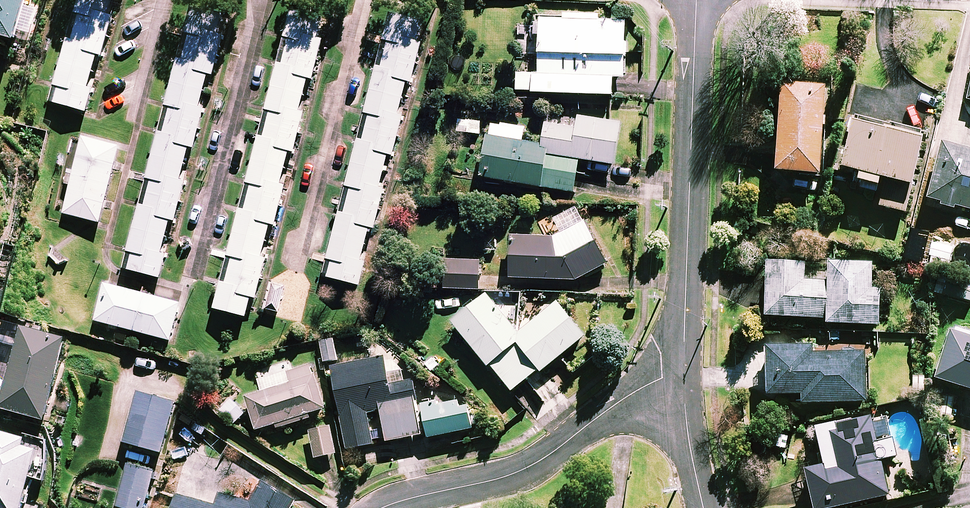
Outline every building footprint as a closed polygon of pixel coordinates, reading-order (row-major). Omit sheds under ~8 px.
[(16,40),(19,28),(32,32),(39,10),(26,6),(27,0),(0,0),(0,35),(16,40)] [(102,56),(114,15),(109,13),(113,0),(79,0),(51,101),(87,111),(93,89),(88,87),(97,55),(102,56)] [(227,19),(191,10),(124,268),(160,277),(166,254),(162,253),(170,219),(175,221),(185,181),(181,180),(189,147),(194,148),(204,108),(200,107),(208,74),(212,75),(227,19)] [(328,19),(294,10),(216,308),(246,316),(252,297),(256,298),(267,258),(262,257),(270,224),(275,225),(285,186),(280,184),(289,151),(294,152),(304,112),(299,111),(308,78),(312,79),(328,19)] [(624,77),(626,22),(599,20),(599,15),(564,13),(563,20),(538,18),(538,22),(534,22),(533,36),(540,37),(539,74),(517,73),(517,91),(612,95),(612,77),(624,77)] [(426,26),(388,17),(324,276),(360,285),(366,262),(361,261),(370,227),(375,228),(385,189),(380,188),(388,154),(393,155),(403,116),(398,115),(407,81),(412,82),(426,26)] [(821,143),(823,143),(824,97),(829,97),(830,82),(778,81),(777,113),(772,113),(772,139),(777,139),(776,173),(820,174),(821,143)] [(525,127),(492,122),(491,134),(487,134),(480,178),(574,191),(579,159),(614,164),(620,124),(547,114),(543,145),(523,142),(525,127)] [(924,133),(854,116),(841,170),(861,175),(859,184),(878,188),(884,190),(880,207),(905,213),(924,133)] [(479,133),(480,121),(459,119),(459,134),(479,133)] [(119,147),(83,137),(64,213),(100,222),(119,147)] [(927,200),(940,204),(940,206),(953,210),(954,207),(969,211),(969,151),(941,144),(927,200)] [(507,277),(576,280),(607,262),(584,220),(556,236),(509,234),(507,277)] [(479,289),(480,262),(446,261),(446,288),(479,289)] [(872,264),(828,262),(827,282),(804,281),(805,264),(768,263),(766,317),(826,319),(826,324),(878,326),(880,290),(871,290),(872,264)] [(180,304),(104,284),(95,320),(171,340),(180,304)] [(558,302),(534,321),(519,317),(519,293),(484,293),(484,296),(452,321),(489,367),(491,364),(512,390),(539,368),(541,371),(585,336),(558,302)] [(6,319),(0,344),(0,356),(11,359),(0,402),(0,407),(47,419),(68,334),(6,319)] [(952,326),(935,380),(969,391),(969,331),(952,326)] [(855,352),(855,335),(828,336),(828,346),(767,347),(768,395),(801,395),(801,404),(866,402),(865,352),(855,352)] [(338,359),(333,339),(321,341),(325,362),(338,359)] [(421,434),(405,352),(386,356),(331,367),(348,449),(374,443),(368,411),(381,408),(387,440),(421,434)] [(290,371),(288,363),(257,372),(263,391),(247,396),(258,429),(277,423),(278,427),(306,419),(305,414),(325,408),(312,364),(290,371)] [(176,403),(138,392),(123,441),(161,452),(176,403)] [(244,414),(231,400),(221,410),(234,423),(244,414)] [(468,407),(458,401),(423,408),(428,437),(472,428),(468,407)] [(818,429),(825,464),(807,468),(816,507),(825,507),(889,494),(881,459),(896,456),(887,415),(818,429)] [(336,453),(329,424),(310,429),(317,457),(336,453)] [(0,432),(0,507),(22,507),(29,477),(43,480),(51,444),(0,432)] [(127,465),(117,506),(125,507),(145,507),(154,471),(127,465)] [(256,487),(252,501),(219,492),(216,504),(177,493),(173,507),(291,507),(294,497),(256,487)]
